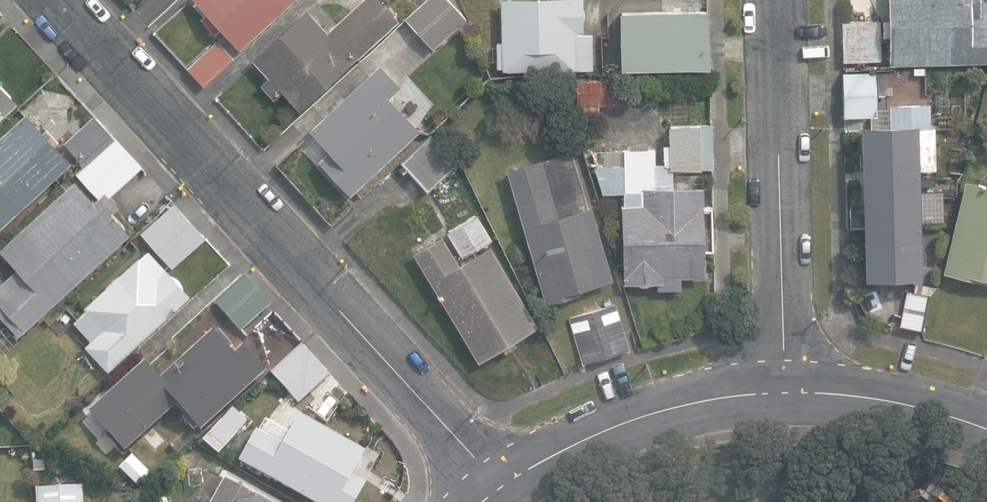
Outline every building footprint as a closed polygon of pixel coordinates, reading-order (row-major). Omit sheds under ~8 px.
[(241,49),(295,0),(197,0),(210,14),(203,20),(215,33),(221,27),(241,49)] [(301,109),(399,20),(381,0),(362,0),(329,31),(308,8),(253,59),(269,77),(262,84),(275,98),(284,90),(301,109)] [(434,48),(467,19),(450,0),(425,0),(406,18),(434,48)] [(592,69),(591,34),(582,34),(582,0),(501,0),(503,45),(494,45),(495,67),(504,67),(504,71),(592,69)] [(890,65),(949,63),(986,63),(986,0),(887,0),(888,20),(883,20),(883,35),(890,35),(890,65)] [(621,70),(709,68),(707,8),(619,11),(621,70)] [(843,21),(844,62),(882,61),(881,20),(845,20),(843,21)] [(188,69),(204,87),(234,59),(218,41),(188,69)] [(320,161),(351,195),(422,129),(391,96),(401,87),(381,65),(311,130),(331,151),(320,161)] [(863,126),(866,278),(924,277),(923,226),(922,169),(937,169),(936,128),(936,126),(931,126),(931,103),(891,104),(891,108),(879,109),(878,71),(845,72),(845,117),(870,116),(870,126),(863,126)] [(20,102),(2,82),(3,81),(0,77),(0,120),(20,102)] [(583,115),(600,115),(600,106),(620,105),(619,79),(574,80),(574,106),(583,106),(583,115)] [(533,96),(541,116),(563,108),(556,88),(533,96)] [(14,212),(15,214),(73,162),(56,144),(60,140),(48,127),(43,131),(28,114),(0,139),(0,225),(14,212)] [(0,283),(0,316),(18,335),(131,233),(114,213),(119,208),(108,195),(139,168),(95,117),(64,143),(84,166),(78,171),(99,196),(93,202),(75,182),(0,251),(0,253),(15,271),(0,283)] [(658,283),(658,289),(681,289),(681,276),(706,276),(704,186),(674,186),(674,168),(714,167),(713,124),(670,125),(670,143),(663,144),(663,163),(655,163),(655,149),(604,150),(604,165),(593,165),(603,193),(626,193),(626,205),(623,205),(624,284),(658,283)] [(963,140),(970,142),(974,129),(967,127),(963,140)] [(402,162),(429,191),(460,163),(432,133),(402,162)] [(961,152),(949,149),(946,162),(958,164),(961,152)] [(508,169),(546,302),(581,292),(580,287),(615,278),(594,206),(558,217),(541,159),(508,169)] [(966,179),(949,251),(944,271),(949,273),(986,282),(986,184),(966,179)] [(946,195),(957,194),(957,179),(946,179),(946,195)] [(142,232),(174,267),(206,237),(175,203),(142,232)] [(448,231),(462,256),(492,238),(478,214),(448,231)] [(415,254),(480,361),(539,325),(490,244),(459,263),(443,236),(415,254)] [(86,345),(109,371),(191,296),(148,249),(86,306),(88,309),(75,322),(92,340),(86,345)] [(216,302),(242,331),(271,304),(245,276),(216,302)] [(899,327),(922,332),(930,297),(934,297),(936,285),(918,282),(916,291),(907,289),(899,327)] [(570,317),(583,363),(630,349),(617,303),(570,317)] [(90,411),(125,449),(177,403),(201,431),(267,372),(243,345),(234,353),(229,347),(233,344),(220,329),(216,333),(214,331),(161,378),(146,361),(90,411)] [(272,372),(299,402),(330,375),(303,344),(272,372)] [(314,501),(357,501),(368,482),(354,474),(366,451),(300,414),(283,444),(258,430),(240,461),(314,501)] [(205,440),(221,453),(239,433),(224,419),(205,440)] [(145,435),(156,449),(166,441),(155,427),(145,435)] [(128,475),(139,484),(148,473),(136,464),(128,475)] [(224,477),(211,501),(271,501),(224,477)] [(39,501),(85,501),(84,486),(38,488),(39,501)]
